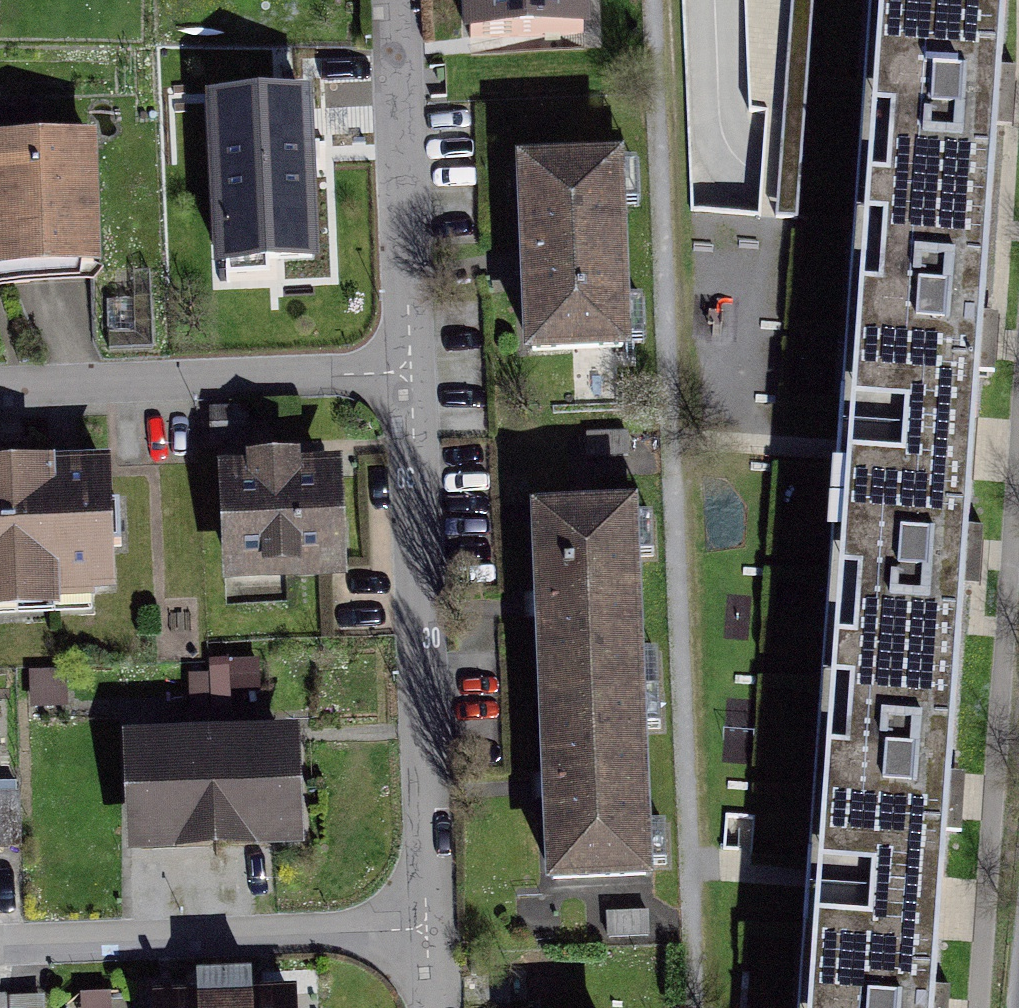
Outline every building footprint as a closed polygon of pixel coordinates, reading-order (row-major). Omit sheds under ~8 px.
[(596,48),(594,0),(485,0),(487,53),(596,48)] [(776,221),(797,223),(814,0),(792,0),(776,221)] [(852,219),(1006,231),(1018,65),(1018,0),(868,0),(852,219)] [(308,136),(196,139),(201,235),(310,232),(308,136)] [(0,148),(0,295),(96,292),(92,148),(0,148)] [(526,367),(635,363),(626,173),(518,178),(526,367)] [(834,447),(834,449),(989,461),(989,458),(1006,231),(852,219),(834,447)] [(211,438),(245,437),(245,413),(211,414),(211,438)] [(834,449),(817,680),(972,691),(989,461),(834,449)] [(57,598),(56,588),(108,586),(106,547),(120,547),(119,503),(105,504),(103,466),(52,467),(51,466),(24,467),(23,456),(0,457),(0,600),(57,598)] [(254,480),(231,481),(235,567),(331,563),(328,477),(292,479),(291,462),(253,464),(254,480)] [(541,704),(651,701),(645,521),(535,524),(541,704)] [(802,878),(799,910),(954,922),(956,903),(972,691),(817,680),(802,878)] [(547,885),(657,881),(651,701),(541,704),(547,885)] [(288,833),(284,741),(269,742),(269,729),(229,730),(229,721),(210,722),(215,836),(288,833)] [(215,836),(210,722),(192,723),(192,731),(151,733),(152,746),(137,747),(141,839),(215,836)] [(18,794),(0,794),(0,845),(20,844),(18,794)] [(792,1007),(948,1007),(954,922),(799,910),(792,1007)] [(225,1007),(290,1007),(290,995),(251,996),(250,976),(224,977),(225,1007)] [(224,977),(197,978),(198,998),(159,1000),(159,1007),(225,1007),(224,977)]
